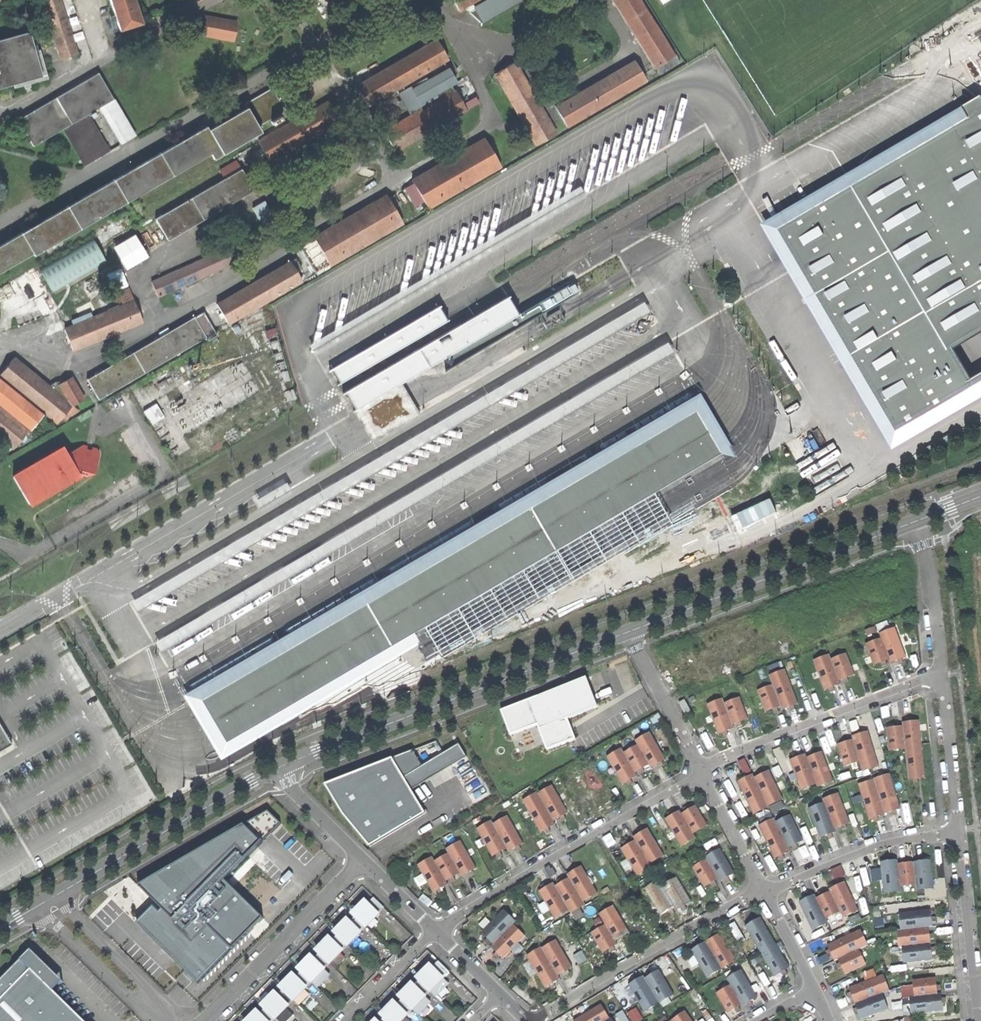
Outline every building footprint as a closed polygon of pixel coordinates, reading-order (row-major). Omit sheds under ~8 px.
[(58,60),(74,55),(55,0),(37,0),(58,60)] [(115,32),(139,24),(131,0),(105,0),(115,32)] [(457,11),(466,6),(476,0),(451,0),(457,11)] [(466,6),(468,10),(465,12),(481,24),(521,2),(520,0),(476,0),(466,6)] [(654,67),(660,63),(668,59),(674,55),(640,0),(613,0),(654,67)] [(236,40),(239,18),(205,14),(202,35),(236,40)] [(980,95),(980,34),(955,49),(980,95)] [(21,88),(28,87),(45,82),(37,54),(32,55),(27,35),(0,43),(0,91),(11,88),(12,91),(21,88)] [(394,91),(443,63),(446,61),(435,41),(357,86),(368,106),(394,91)] [(672,66),(668,59),(660,63),(665,70),(672,66)] [(568,127),(646,83),(633,62),(556,106),(568,127)] [(447,70),(443,63),(394,91),(400,101),(397,103),(400,110),(404,108),(410,118),(455,92),(452,86),(457,83),(449,69),(447,70)] [(536,145),(554,135),(513,63),(495,74),(536,145)] [(60,133),(85,118),(111,103),(96,77),(15,123),(30,149),(60,133)] [(18,238),(29,257),(205,154),(210,163),(259,134),(256,129),(283,114),(269,90),(242,106),(244,111),(234,117),(231,113),(212,124),(214,128),(206,133),(204,129),(18,238)] [(466,112),(455,92),(410,118),(383,133),(395,153),(466,112)] [(980,95),(971,100),(962,106),(969,118),(778,229),(895,431),(976,384),(980,381),(980,373),(970,379),(951,348),(980,331),(980,95)] [(345,121),(339,110),(334,113),(329,103),(257,145),(269,165),(345,121)] [(895,431),(778,229),(969,118),(962,106),(954,111),(941,119),(926,128),(913,135),(899,143),(882,153),(870,160),(857,167),(760,224),(892,449),(980,398),(980,381),(976,384),(895,431)] [(106,156),(85,118),(60,133),(81,170),(106,156)] [(501,167),(486,141),(412,183),(427,209),(501,167)] [(165,245),(252,195),(240,175),(153,225),(165,245)] [(309,345),(314,352),(584,193),(578,183),(308,342),(309,345)] [(328,267),(401,225),(393,211),(398,208),(393,198),(387,201),(385,198),(313,240),(328,267)] [(262,230),(274,224),(264,206),(252,213),(262,230)] [(29,257),(18,238),(0,248),(0,274),(29,257)] [(93,280),(141,260),(135,244),(86,264),(93,280)] [(237,264),(232,251),(151,286),(157,299),(237,264)] [(293,264),(299,274),(305,270),(299,260),(293,264)] [(304,284),(299,274),(293,264),(216,309),(228,329),(304,284)] [(352,409),(353,410),(400,381),(448,353),(453,360),(443,366),(445,369),(577,291),(570,281),(516,312),(512,305),(505,295),(507,294),(506,293),(342,391),(343,392),(344,391),(349,401),(353,408),(352,409)] [(129,600),(136,611),(648,310),(642,299),(617,314),(129,600)] [(335,383),(336,385),(448,319),(447,317),(445,318),(438,307),(441,306),(439,303),(326,369),(328,372),(331,370),(338,381),(335,383)] [(72,354),(141,326),(133,306),(64,334),(72,354)] [(564,319),(557,307),(534,321),(540,333),(564,319)] [(211,338),(200,320),(87,385),(98,404),(211,338)] [(153,641),(159,651),(672,351),(665,340),(641,354),(153,641)] [(60,424),(65,418),(71,410),(53,396),(14,364),(0,380),(0,382),(57,428),(60,424)] [(372,440),(420,413),(400,381),(353,410),(372,440)] [(71,410),(72,411),(85,405),(72,383),(60,389),(61,390),(53,396),(71,410)] [(40,419),(0,385),(0,410),(28,433),(40,419)] [(220,758),(734,453),(731,448),(727,442),(723,435),(718,427),(714,421),(709,412),(705,404),(701,397),(698,393),(182,694),(185,698),(189,706),(193,713),(198,721),(202,728),(207,737),(211,744),(216,752),(220,758)] [(159,402),(145,409),(151,424),(165,418),(159,402)] [(71,410),(65,418),(68,420),(71,421),(78,416),(72,411),(71,410)] [(0,414),(0,445),(12,454),(19,446),(27,436),(0,414)] [(34,442),(27,436),(19,446),(23,449),(34,442)] [(11,477),(26,504),(31,501),(33,504),(40,500),(39,497),(48,492),(50,494),(56,491),(55,488),(65,482),(67,485),(74,482),(71,478),(78,475),(84,478),(94,472),(98,455),(95,450),(92,449),(90,455),(84,454),(85,448),(83,446),(66,456),(62,450),(56,452),(55,450),(48,454),(49,456),(40,461),(39,459),(32,463),(33,465),(23,470),(22,468),(16,472),(17,474),(11,477)] [(877,624),(880,632),(891,627),(888,620),(877,624)] [(897,628),(881,634),(883,639),(891,661),(892,665),(901,662),(908,659),(897,628)] [(884,663),(891,661),(883,639),(868,645),(876,666),(884,663)] [(849,655),(833,660),(841,682),(849,679),(856,676),(849,655)] [(831,656),(815,661),(826,692),(835,689),(842,686),(841,682),(833,660),(831,656)] [(787,671),(771,676),(775,686),(783,708),(784,711),(793,708),(800,705),(787,671)] [(585,677),(500,710),(509,734),(536,724),(547,751),(576,739),(567,718),(596,707),(585,677)] [(775,711),(783,708),(775,686),(760,691),(768,713),(775,711)] [(742,698),(726,704),(734,726),(743,723),(750,721),(742,698)] [(724,699),(709,705),(720,736),(728,733),(736,730),(734,726),(726,704),(724,699)] [(911,723),(904,723),(904,727),(907,751),(911,782),(919,781),(927,780),(921,721),(911,723)] [(12,744),(0,724),(0,751),(12,744)] [(891,753),(907,751),(904,727),(897,728),(888,729),(891,753)] [(862,735),(854,737),(855,741),(862,763),(865,773),(881,768),(870,732),(862,735)] [(652,733),(638,741),(641,745),(652,766),(654,769),(662,765),(668,761),(652,733)] [(846,768),(862,763),(855,741),(847,743),(839,746),(846,768)] [(401,778),(410,791),(465,757),(457,744),(421,766),(401,778)] [(646,770),(652,766),(641,745),(626,754),(638,774),(646,770)] [(640,778),(638,774),(626,754),(623,749),(609,757),(625,786),(633,782),(640,778)] [(390,759),(401,778),(421,766),(412,752),(390,759)] [(817,755),(808,759),(819,785),(820,789),(836,783),(824,752),(817,755)] [(803,792),(819,785),(808,759),(807,755),(800,758),(791,762),(803,792)] [(368,846),(423,813),(410,791),(401,778),(390,759),(324,784),(340,814),(368,846)] [(764,775),(756,779),(770,809),(785,801),(771,771),(764,775)] [(756,815),(770,809),(756,779),(754,775),(748,778),(740,782),(756,815)] [(891,775),(876,780),(887,815),(895,813),(903,810),(891,775)] [(887,817),(887,815),(876,780),(860,785),(871,821),(880,819),(887,817)] [(554,786),(540,793),(556,822),(563,818),(570,815),(554,786)] [(558,826),(556,822),(540,793),(525,801),(543,834),(551,830),(558,826)] [(840,794),(825,800),(826,804),(836,831),(845,828),(852,825),(840,794)] [(837,834),(836,831),(826,804),(811,810),(822,840),(830,837),(837,834)] [(690,811),(683,815),(695,834),(709,825),(698,806),(690,811)] [(221,881),(279,824),(267,810),(136,883),(152,903),(132,922),(195,986),(260,918),(221,881)] [(697,838),(695,834),(683,815),(681,811),(674,816),(667,820),(683,847),(697,838)] [(509,816),(495,825),(509,850),(511,853),(519,849),(526,845),(509,816)] [(793,816),(778,823),(790,850),(799,846),(806,843),(793,816)] [(776,820),(761,827),(777,861),(784,857),(792,854),(790,850),(778,823),(776,820)] [(503,854),(509,850),(495,825),(493,821),(479,829),(495,858),(503,854)] [(644,832),(636,837),(638,841),(652,865),(666,856),(650,829),(644,832)] [(654,868),(652,865),(638,841),(631,844),(623,849),(639,876),(654,868)] [(463,842),(448,850),(450,855),(462,875),(464,879),(472,874),(479,870),(463,842)] [(722,848),(706,857),(708,861),(720,880),(721,882),(730,878),(737,874),(722,848)] [(456,879),(462,875),(450,855),(437,862),(448,883),(456,879)] [(450,886),(448,883),(437,862),(434,858),(420,866),(436,894),(444,890),(450,886)] [(900,892),(900,887),(897,863),(897,859),(887,860),(879,861),(883,894),(900,892)] [(921,861),(913,862),(915,886),(916,891),(933,889),(930,860),(921,861)] [(713,884),(720,880),(708,861),(695,868),(706,888),(713,884)] [(905,863),(897,863),(900,887),(915,886),(913,862),(905,863)] [(843,864),(832,868),(835,879),(846,875),(843,864)] [(577,870),(568,875),(571,879),(585,902),(599,894),(583,866),(577,870)] [(679,877),(664,885),(677,908),(678,910),(686,906),(693,902),(679,877)] [(587,905),(585,902),(571,879),(564,882),(557,887),(571,910),(573,913),(587,905)] [(672,911),(677,908),(664,885),(661,880),(647,888),(663,916),(672,911)] [(828,888),(830,892),(840,912),(843,919),(858,911),(843,881),(837,884),(828,888)] [(557,919),(571,910),(557,887),(555,884),(548,888),(541,892),(557,919)] [(825,919),(840,912),(830,892),(822,895),(815,899),(825,919)] [(828,925),(825,919),(815,899),(814,895),(805,899),(798,902),(813,933),(828,925)] [(359,907),(352,914),(368,929),(382,915),(366,900),(359,907)] [(615,907),(601,915),(607,926),(616,942),(624,937),(631,933),(615,907)] [(489,939),(495,945),(515,925),(518,923),(506,911),(484,933),(489,939)] [(899,913),(900,930),(929,928),(932,928),(931,918),(931,911),(899,913)] [(789,967),(760,917),(751,922),(744,926),(773,976),(781,972),(789,967)] [(341,925),(334,932),(349,947),(363,933),(348,918),(341,925)] [(527,937),(515,925),(495,945),(492,947),(498,953),(504,959),(527,937)] [(618,945),(616,942),(607,926),(593,934),(604,953),(613,949),(618,945)] [(902,947),(931,945),(930,936),(929,928),(900,930),(897,931),(898,947),(902,947)] [(860,929),(826,945),(830,953),(834,961),(837,959),(858,950),(867,946),(860,929)] [(698,947),(692,951),(707,978),(736,961),(720,934),(717,937),(714,933),(712,934),(710,935),(713,939),(703,945),(700,941),(698,942),(696,943),(698,947)] [(323,943),(316,950),(331,966),(345,951),(330,936),(323,943)] [(557,940),(544,948),(559,976),(568,971),(573,968),(557,940)] [(903,964),(932,961),(931,952),(931,945),(902,947),(903,964)] [(561,979),(559,976),(544,948),(529,957),(546,987),(554,983),(561,979)] [(866,965),(858,950),(837,959),(841,967),(844,975),(866,965)] [(32,951),(23,960),(33,970),(54,991),(63,982),(47,966),(32,951)] [(305,962),(298,969),(313,984),(314,982),(326,971),(327,970),(313,955),(305,962)] [(33,970),(23,960),(0,983),(0,1003),(33,970)] [(417,978),(432,993),(433,992),(445,979),(447,978),(432,963),(423,972),(417,978)] [(80,1017),(54,991),(33,970),(0,1003),(0,1020),(84,1020),(80,1017)] [(331,976),(326,971),(314,982),(319,988),(331,976)] [(635,982),(629,986),(645,1012),(673,995),(659,971),(653,975),(650,971),(648,972),(646,974),(649,978),(645,980),(644,977),(640,979),(637,975),(635,977),(633,978),(635,982)] [(731,986),(717,994),(728,1013),(734,1009),(736,1013),(738,1012),(741,1010),(738,1006),(742,1004),(743,1006),(746,1003),(749,1007),(751,1006),(753,1005),(751,1001),(757,997),(742,971),(727,979),(731,986)] [(287,981),(280,988),(294,1002),(309,988),(295,973),(287,981)] [(883,975),(848,988),(852,997),(854,1004),(882,994),(889,991),(883,975)] [(914,998),(937,995),(936,986),(935,977),(912,980),(914,998)] [(451,985),(445,979),(433,992),(438,997),(451,985)] [(399,997),(414,1011),(415,1010),(427,998),(428,997),(414,982),(406,990),(399,997)] [(269,998),(261,1006),(276,1020),(291,1006),(276,991),(269,998)] [(882,994),(854,1004),(858,1013),(861,1020),(888,1009),(882,994)] [(911,1015),(942,1011),(941,1002),(940,994),(937,995),(914,998),(909,998),(911,1015)] [(432,1003),(427,998),(415,1010),(420,1016),(432,1003)] [(387,1020),(405,1020),(408,1018),(411,1016),(396,1000),(388,1008),(381,1015),(387,1020)] [(601,1004),(574,1020),(611,1020),(601,1004)] [(247,1020),(269,1020),(259,1010),(251,1018),(247,1020)] [(671,1020),(692,1020),(685,1011),(671,1020)]
